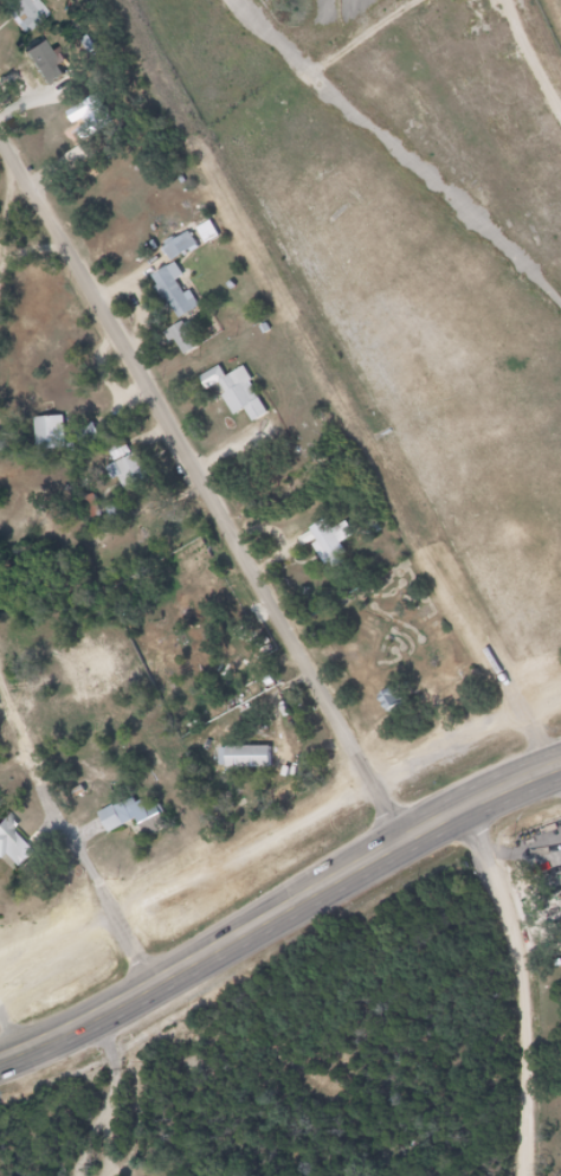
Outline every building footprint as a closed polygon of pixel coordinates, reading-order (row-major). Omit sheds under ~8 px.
[(46,20),(29,0),(8,0),(3,5),(29,35),(46,20)] [(21,86),(26,97),(74,72),(68,62),(21,86)] [(74,113),(85,135),(110,123),(98,101),(74,113)] [(204,229),(208,242),(220,238),(216,225),(204,229)] [(200,247),(192,234),(167,248),(174,261),(200,247)] [(182,280),(187,277),(179,264),(156,278),(181,321),(199,310),(182,280)] [(175,327),(183,355),(200,350),(192,323),(175,327)] [(195,378),(202,391),(218,383),(224,394),(219,397),(230,415),(241,407),(250,420),(264,412),(247,383),(251,380),(241,365),(221,377),(215,366),(195,378)] [(30,417),(31,450),(63,449),(62,416),(30,417)] [(71,430),(79,446),(96,438),(88,422),(71,430)] [(108,454),(112,462),(103,467),(109,480),(114,477),(122,495),(148,483),(135,452),(129,456),(124,446),(108,454)] [(117,528),(129,517),(119,504),(106,515),(117,528)] [(342,521),(329,529),(323,520),(308,528),(310,532),(297,539),(302,547),(314,540),(315,541),(309,545),(322,566),(327,564),(331,570),(342,564),(338,558),(343,554),(336,542),(350,534),(342,521)] [(391,685),(374,698),(388,716),(405,703),(391,685)] [(214,748),(214,767),(266,769),(266,746),(225,745),(225,748),(214,748)] [(90,810),(102,833),(130,818),(134,824),(157,812),(153,803),(147,805),(142,797),(133,802),(128,792),(90,810)] [(11,868),(27,850),(7,829),(13,823),(0,811),(0,857),(11,868)]
